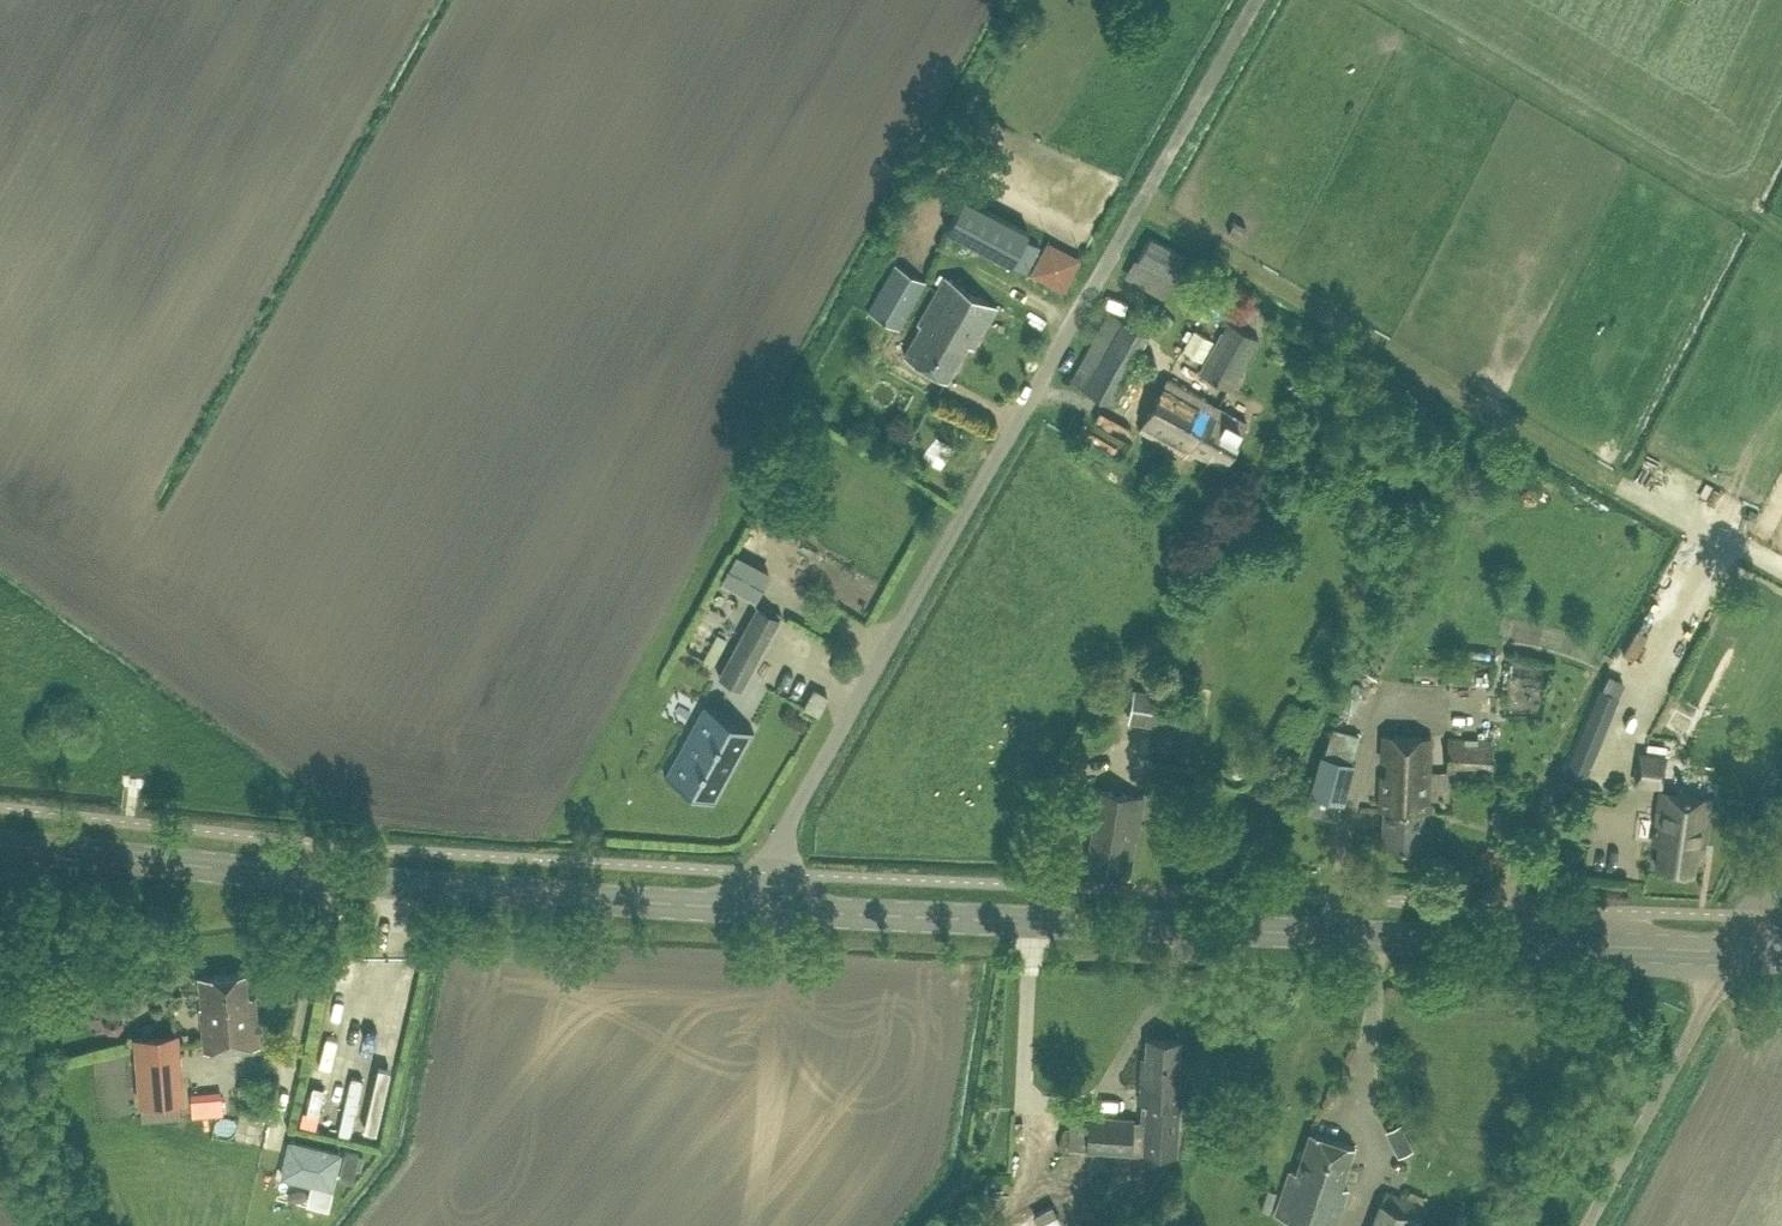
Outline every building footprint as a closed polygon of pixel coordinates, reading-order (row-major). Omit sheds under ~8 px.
[(1027,272),(1041,245),(1025,237),(1028,230),(963,196),(946,230),(1027,272)] [(1174,277),(1186,256),(1150,235),(1138,256),(1174,277)] [(899,328),(926,281),(894,263),(867,310),(899,328)] [(973,346),(997,305),(945,275),(918,322),(921,324),(904,353),(946,378),(966,342),(973,346)] [(1112,400),(1156,319),(1129,305),(1122,317),(1107,309),(1070,377),(1112,400)] [(1230,390),(1259,339),(1228,321),(1199,372),(1230,390)] [(1182,348),(1201,358),(1211,337),(1192,328),(1182,348)] [(1223,465),(1247,421),(1212,402),(1213,401),(1167,376),(1139,428),(1184,453),(1188,446),(1223,465)] [(721,578),(754,596),(768,570),(736,552),(721,578)] [(742,689),(781,617),(757,604),(718,676),(742,689)] [(804,701),(812,682),(800,677),(792,696),(804,701)] [(1185,730),(1191,696),(1133,687),(1127,721),(1185,730)] [(817,713),(827,695),(814,688),(804,705),(817,713)] [(1586,779),(1619,697),(1598,688),(1564,770),(1586,779)] [(665,772),(664,773),(714,801),(715,799),(713,798),(750,730),(752,731),(753,730),(703,702),(702,704),(708,707),(695,731),(691,729),(678,753),(682,755),(671,775),(665,772)] [(1428,809),(1431,735),(1382,733),(1382,757),(1385,757),(1385,771),(1381,771),(1380,807),(1383,807),(1381,843),(1421,845),(1423,809),(1428,809)] [(1490,775),(1492,740),(1449,738),(1447,773),(1490,775)] [(1661,786),(1666,753),(1639,748),(1634,782),(1661,786)] [(1343,802),(1355,761),(1321,751),(1310,792),(1343,802)] [(1136,838),(1144,795),(1090,786),(1084,819),(1093,821),(1085,866),(1129,873),(1135,838),(1136,838)] [(1701,859),(1710,796),(1659,789),(1652,841),(1659,842),(1655,865),(1692,871),(1694,858),(1701,859)] [(248,995),(245,970),(198,975),(201,1006),(200,1006),(204,1051),(260,1045),(255,995),(248,995)] [(133,1035),(139,1104),(184,1100),(179,1031),(133,1035)] [(1178,1066),(1179,1039),(1146,1037),(1145,1058),(1142,1058),(1140,1085),(1152,1086),(1151,1100),(1148,1100),(1146,1134),(1151,1134),(1150,1150),(1168,1152),(1172,1101),(1168,1101),(1169,1087),(1181,1088),(1182,1067),(1178,1066)] [(300,1084),(296,1115),(311,1117),(315,1086),(300,1084)] [(254,1132),(253,1105),(226,1106),(227,1133),(254,1132)] [(1085,1150),(1108,1151),(1111,1115),(1088,1114),(1087,1124),(1085,1150)] [(1400,1123),(1387,1130),(1393,1141),(1406,1135),(1400,1123)] [(1354,1144),(1309,1130),(1296,1171),(1290,1169),(1275,1213),(1315,1225),(1334,1225),(1347,1187),(1340,1185),(1354,1144)] [(309,1142),(302,1175),(352,1186),(359,1153),(309,1142)] [(1425,1204),(1384,1188),(1369,1225),(1416,1225),(1425,1204)]
